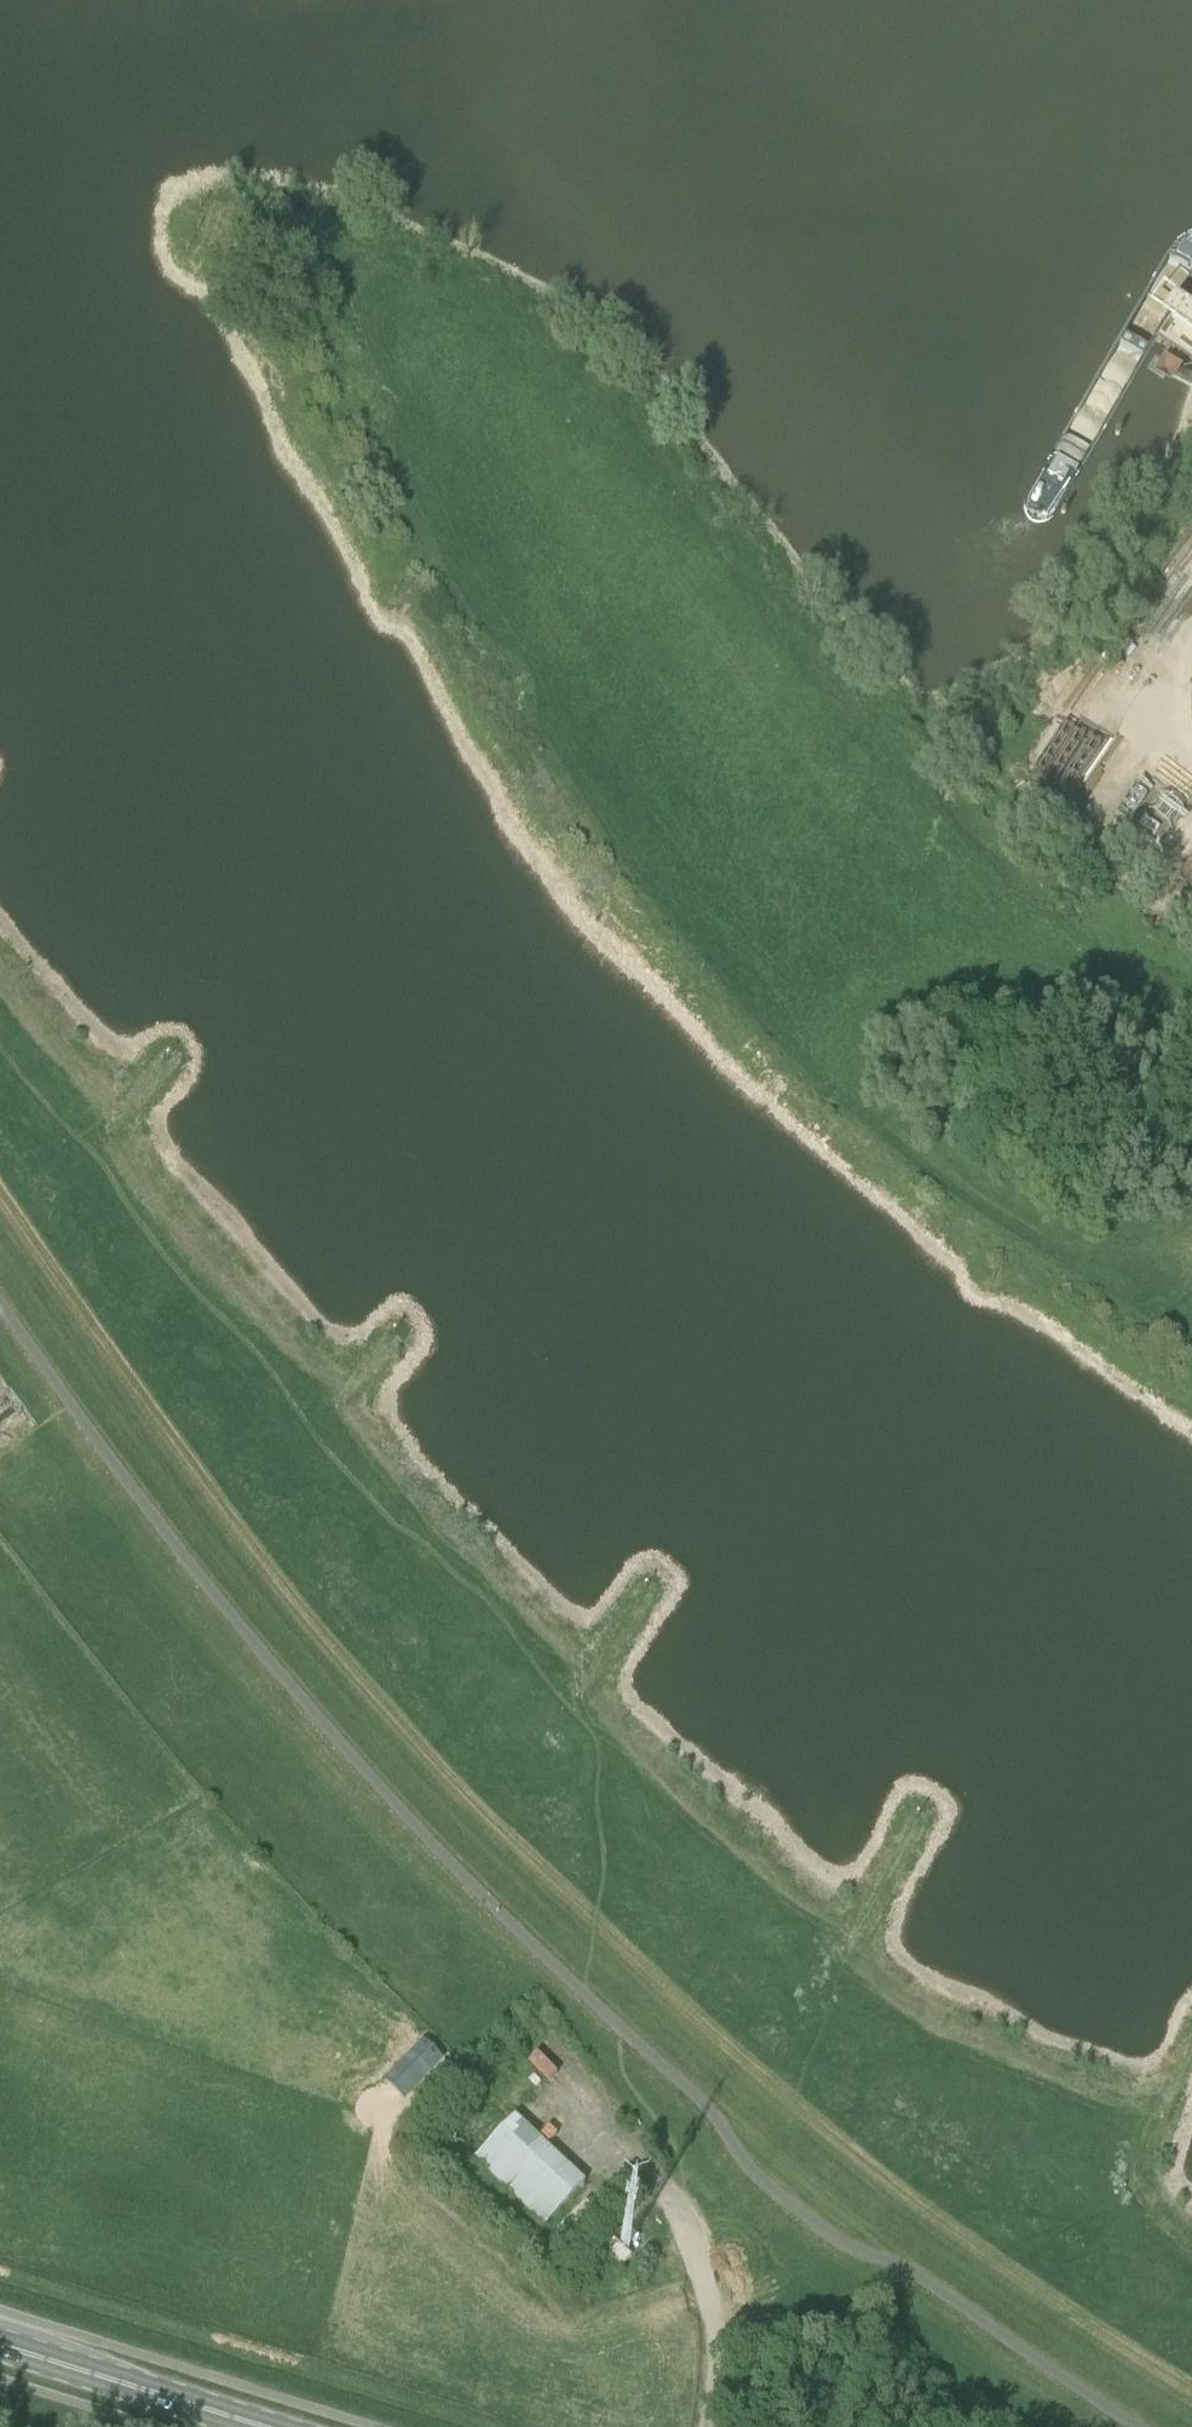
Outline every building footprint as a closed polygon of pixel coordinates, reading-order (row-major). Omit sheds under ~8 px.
[(516,2110),(474,2155),(546,2223),(588,2178),(516,2110)] [(613,2240),(603,2251),(621,2268),(632,2257),(613,2240)]
